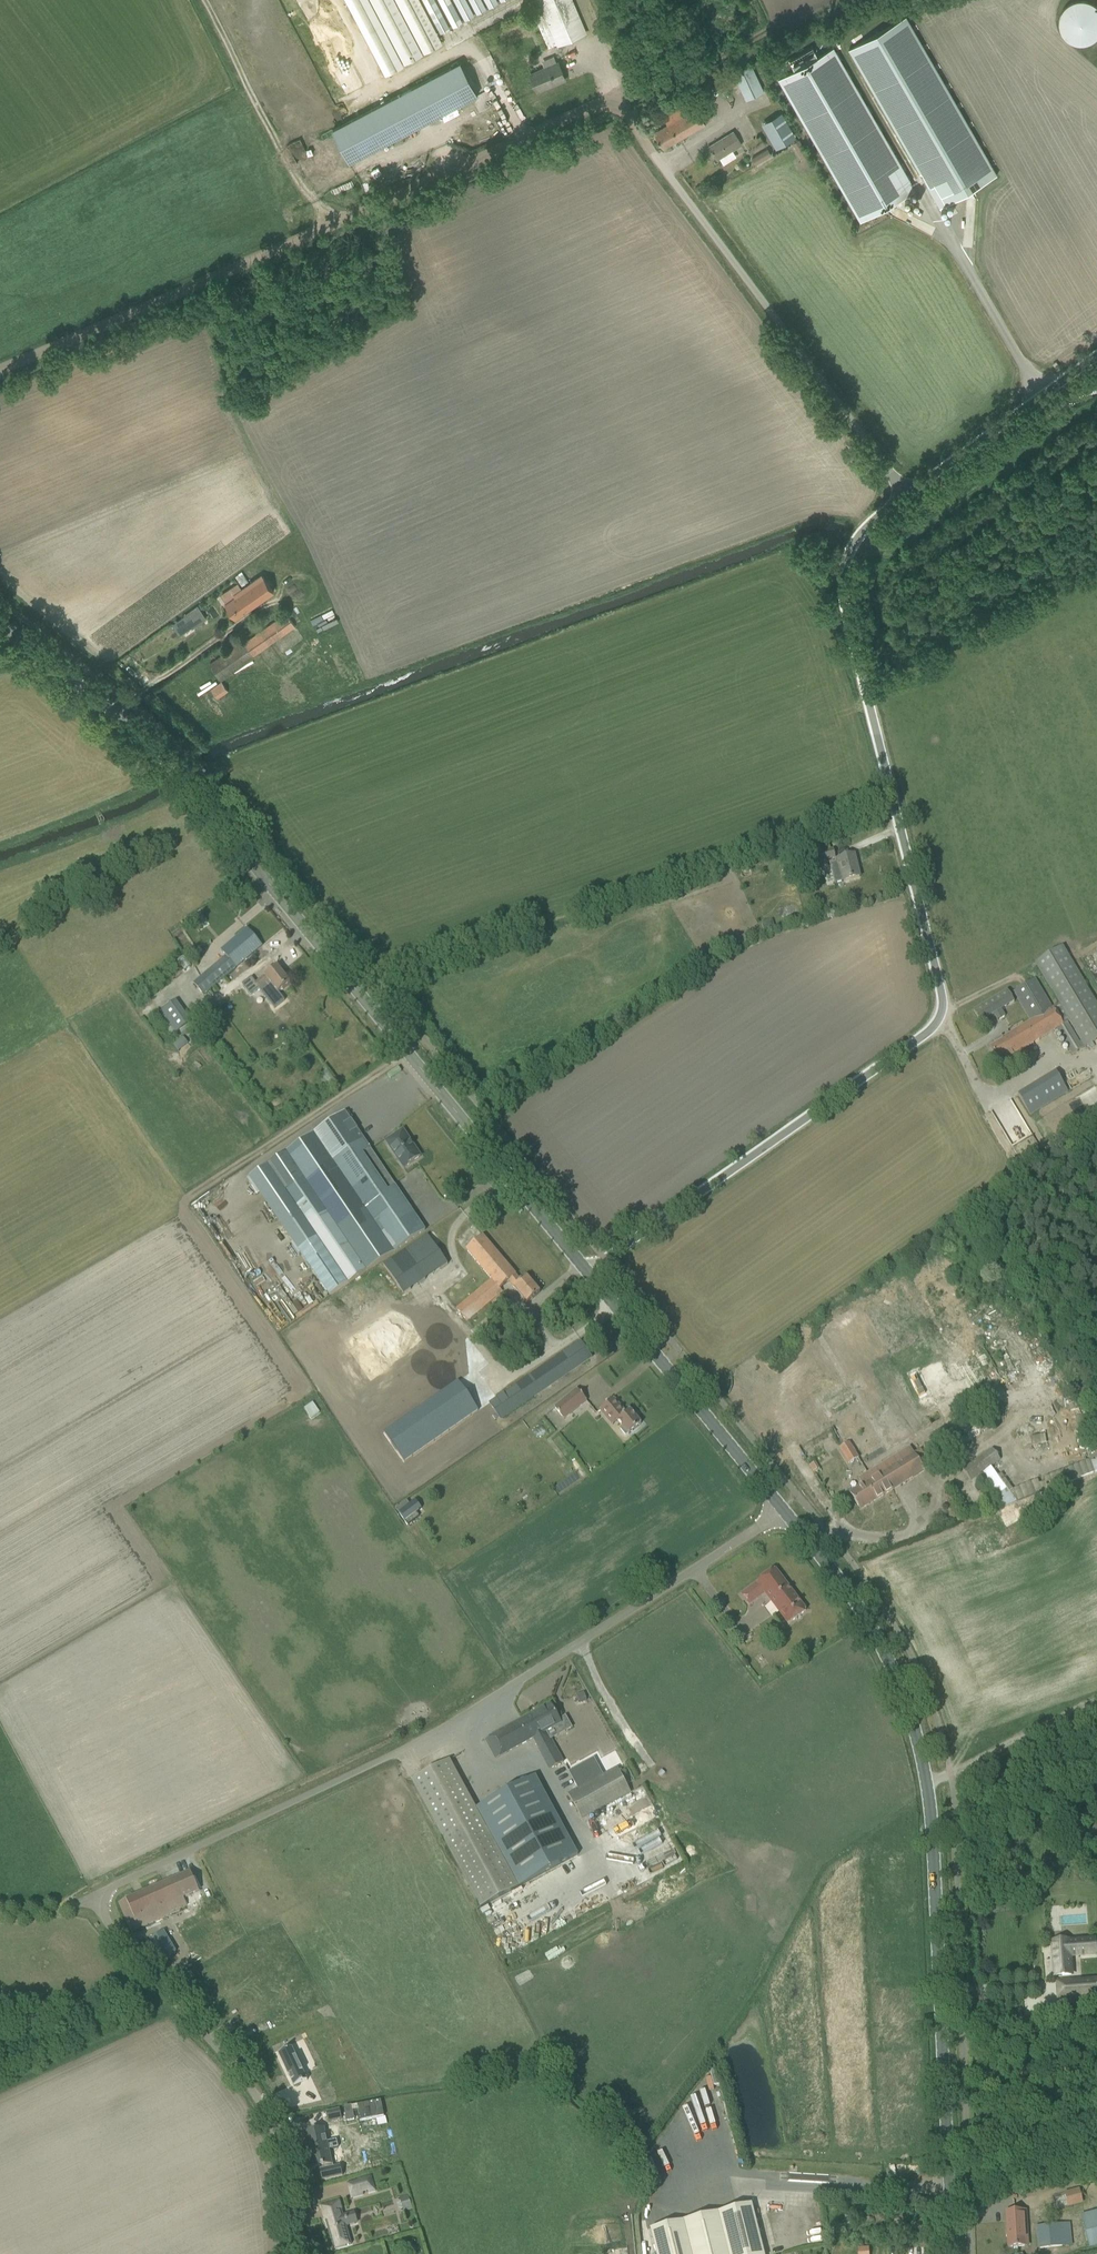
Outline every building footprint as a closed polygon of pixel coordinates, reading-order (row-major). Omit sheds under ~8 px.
[(338,100),(357,90),(309,0),(286,0),(338,100)] [(360,88),(378,79),(337,0),(313,0),(360,88)] [(385,75),(385,77),(404,67),(403,65),(369,0),(345,0),(385,75)] [(387,30),(405,65),(423,55),(394,0),(372,0),(387,30)] [(424,54),(443,44),(420,0),(396,0),(424,54)] [(441,34),(451,29),(435,0),(423,0),(441,34)] [(453,28),(462,23),(450,0),(438,0),(453,28)] [(465,21),(475,16),(466,0),(454,0),(465,21)] [(477,15),(486,10),(481,0),(469,0),(477,15)] [(489,9),(498,4),(496,0),(484,0),(489,9)] [(548,48),(557,44),(586,32),(581,22),(572,0),(538,0),(539,2),(533,5),(545,31),(541,32),(548,48)] [(1094,5),(1090,3),(1086,1),(1081,1),(1076,1),(1072,3),(1068,5),(1066,7),(1062,11),(1060,14),(1059,18),(1059,22),(1059,27),(1061,31),(1062,35),(1065,39),(1068,41),(1073,44),(1078,45),(1083,45),(1088,44),(1093,42),(1096,39),(1096,38),(1096,8),(1094,5)] [(906,17),(849,50),(940,208),(973,189),(997,175),(906,17)] [(779,79),(861,221),(914,191),(833,48),(779,79)] [(530,75),(537,91),(565,79),(558,63),(530,75)] [(733,74),(746,100),(764,92),(751,66),(733,74)] [(468,100),(451,68),(333,130),(350,163),(468,100)] [(668,125),(654,132),(663,148),(706,123),(697,108),(703,104),(702,102),(700,98),(693,101),(664,118),(668,125)] [(479,117),(479,139),(496,139),(496,118),(479,117)] [(718,141),(709,147),(717,160),(727,154),(734,149),(742,144),(734,131),(726,136),(718,141)] [(799,139),(793,143),(803,160),(809,156),(799,139)] [(299,140),(288,144),(295,161),(306,157),(299,140)] [(768,149),(752,158),(756,165),(772,155),(768,149)] [(242,600),(249,609),(274,591),(262,575),(243,589),(248,596),(242,600)] [(236,597),(226,604),(236,618),(249,609),(242,600),(248,596),(243,589),(235,594),(236,597)] [(189,611),(184,615),(184,616),(192,628),(193,629),(199,625),(189,611)] [(243,641),(210,664),(222,680),(254,657),(254,656),(296,626),(294,623),(286,612),(244,643),(243,641)] [(211,689),(217,699),(228,691),(222,682),(211,689)] [(833,851),(819,854),(821,862),(835,858),(833,851)] [(836,862),(830,864),(835,884),(844,882),(849,880),(860,878),(854,855),(844,858),(835,860),(836,862)] [(790,862),(786,872),(793,874),(797,864),(790,862)] [(774,927),(773,923),(769,921),(762,924),(764,931),(774,927)] [(194,984),(204,995),(262,946),(248,929),(222,951),(226,956),(194,984)] [(999,1064),(1057,1030),(1072,1055),(1096,1040),(1096,1004),(1063,947),(1036,963),(1061,1004),(1053,1008),(1035,979),(1013,993),(1031,1022),(1002,1039),(1003,1040),(990,1048),(999,1064)] [(252,978),(243,985),(251,995),(260,989),(269,1000),(275,1008),(285,1001),(279,993),(280,992),(291,984),(277,967),(256,983),(252,978)] [(995,998),(987,1003),(993,1015),(1002,1010),(995,998)] [(176,1001),(161,1013),(167,1022),(176,1034),(191,1023),(176,1001)] [(1031,1115),(1071,1090),(1065,1081),(1062,1076),(1059,1070),(1019,1095),(1031,1115)] [(328,1071),(322,1076),(330,1087),(336,1082),(328,1071)] [(1012,1100),(993,1110),(1020,1158),(1038,1148),(1012,1100)] [(268,1165),(249,1178),(329,1296),(338,1290),(349,1283),(382,1261),(426,1232),(395,1186),(388,1191),(364,1154),(370,1150),(357,1129),(345,1112),(286,1152),(268,1165)] [(404,1168),(421,1157),(403,1131),(387,1142),(395,1155),(404,1168)] [(260,1137),(254,1141),(256,1145),(263,1140),(260,1137)] [(456,1309),(467,1322),(503,1292),(500,1289),(509,1281),(527,1303),(540,1293),(527,1277),(522,1282),(483,1236),(466,1250),(491,1280),(456,1309)] [(490,1403),(501,1420),(592,1357),(581,1341),(490,1403)] [(936,1401),(952,1391),(939,1369),(923,1379),(936,1401)] [(384,1432),(404,1462),(479,1411),(458,1381),(384,1432)] [(555,1407),(565,1420),(587,1401),(577,1389),(555,1407)] [(618,1421),(629,1434),(641,1424),(630,1410),(626,1413),(614,1398),(599,1410),(612,1426),(618,1421)] [(310,1419),(319,1413),(311,1402),(302,1408),(310,1419)] [(1080,1407),(1070,1411),(1074,1419),(1076,1418),(1078,1433),(1087,1432),(1084,1414),(1082,1414),(1080,1407)] [(976,1421),(956,1433),(964,1444),(983,1432),(976,1421)] [(948,1432),(930,1443),(937,1453),(954,1442),(948,1432)] [(849,1442),(839,1449),(845,1459),(856,1453),(849,1442)] [(957,1442),(952,1445),(957,1453),(962,1450),(957,1442)] [(850,1492),(860,1510),(931,1464),(921,1447),(915,1451),(911,1444),(859,1477),(863,1484),(850,1492)] [(1004,1507),(1096,1472),(1096,1446),(1086,1450),(1090,1460),(1014,1489),(1015,1492),(1002,1474),(998,1477),(991,1467),(1001,1460),(992,1449),(963,1470),(971,1482),(981,1475),(1004,1507)] [(405,1520),(410,1515),(401,1506),(396,1511),(405,1520)] [(1000,1516),(1007,1525),(1019,1516),(1012,1506),(1000,1516)] [(765,1593),(789,1624),(806,1611),(785,1583),(786,1583),(780,1576),(775,1569),(741,1595),(749,1605),(765,1593)] [(539,1750),(550,1770),(564,1762),(553,1743),(552,1743),(545,1732),(561,1723),(551,1705),(486,1740),(496,1759),(534,1738),(540,1750),(539,1750)] [(569,1772),(578,1789),(603,1776),(594,1759),(569,1772)] [(412,1781),(481,1908),(576,1856),(534,1777),(477,1808),(450,1760),(412,1781)] [(575,1791),(568,1795),(582,1820),(631,1793),(617,1768),(603,1776),(578,1789),(575,1791)] [(119,1903),(132,1932),(180,1910),(179,1909),(187,1906),(184,1898),(199,1891),(191,1871),(119,1903)] [(1057,1907),(1058,1918),(1072,1917),(1071,1906),(1057,1907)] [(150,1939),(163,1960),(177,1951),(164,1930),(150,1939)] [(1053,1942),(1052,1942),(1054,1959),(1055,1970),(1055,1976),(1056,1976),(1058,1976),(1072,1975),(1072,1974),(1070,1957),(1070,1956),(1095,1954),(1096,1954),(1095,1940),(1069,1942),(1069,1941),(1064,1941),(1056,1942),(1053,1942)] [(1071,1982),(1072,1997),(1096,1995),(1096,1980),(1071,1982)] [(292,2048),(279,2054),(295,2087),(308,2081),(292,2048)] [(381,2100),(357,2105),(361,2121),(384,2116),(381,2100)] [(345,2107),(344,2108),(347,2121),(355,2119),(352,2106),(345,2107)] [(339,2109),(327,2112),(329,2121),(342,2118),(339,2109)] [(324,2128),(305,2132),(313,2169),(320,2167),(321,2171),(320,2171),(322,2180),(343,2175),(341,2166),(334,2168),(330,2150),(339,2148),(337,2140),(327,2142),(324,2128)] [(371,2174),(358,2178),(363,2195),(364,2195),(363,2193),(368,2191),(369,2193),(376,2191),(371,2174)] [(1066,2207),(1081,2204),(1079,2189),(1063,2191),(1066,2207)] [(339,2201),(320,2206),(325,2221),(334,2249),(351,2244),(346,2227),(349,2226),(346,2214),(342,2215),(341,2210),(342,2210),(339,2201)] [(650,2228),(656,2253),(765,2253),(753,2204),(650,2228)] [(1007,2212),(1009,2247),(1025,2246),(1024,2233),(1028,2233),(1026,2210),(1007,2212)] [(1083,2229),(1096,2227),(1096,2212),(1081,2213),(1083,2229)] [(1059,2224),(1038,2226),(1040,2248),(1061,2246),(1059,2224)]
